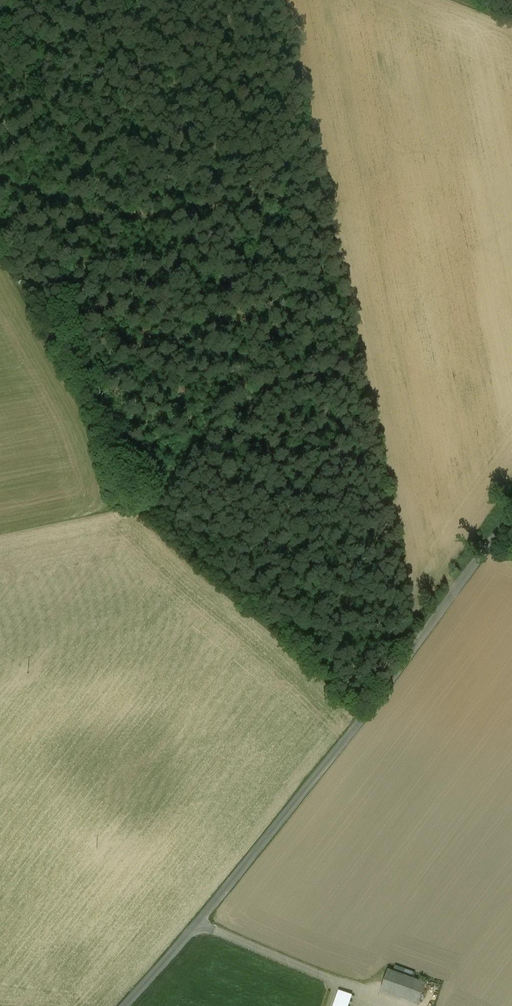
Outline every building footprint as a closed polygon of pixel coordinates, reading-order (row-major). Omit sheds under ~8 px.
[(426,984),(389,970),(381,991),(419,1004),(426,984)] [(339,991),(334,1005),(349,1005),(353,995),(339,991)]
